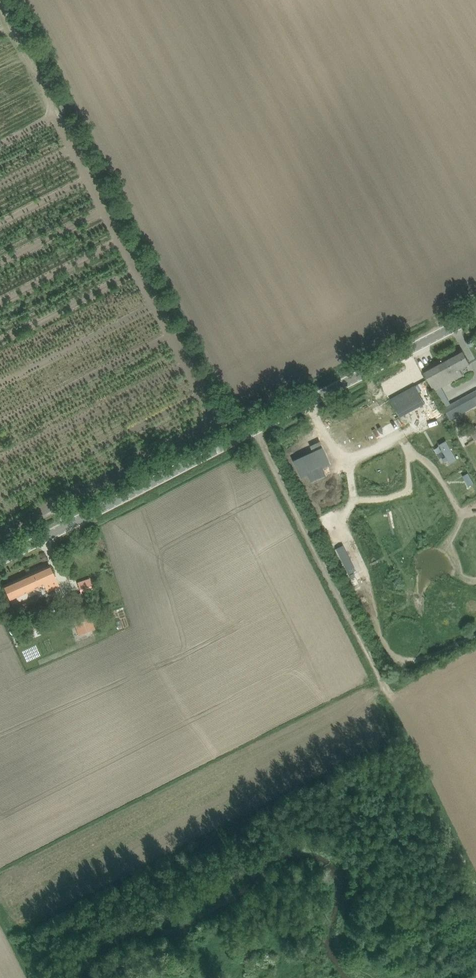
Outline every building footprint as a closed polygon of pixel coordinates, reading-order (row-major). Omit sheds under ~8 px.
[(424,371),(429,379),(435,391),(464,375),(461,370),(471,365),(463,349),(424,371)] [(391,399),(400,416),(426,403),(416,385),(391,399)] [(451,420),(475,406),(475,390),(444,408),(451,420)] [(457,460),(446,440),(440,444),(446,456),(443,458),(445,462),(448,460),(450,464),(457,460)] [(328,474),(318,456),(311,460),(312,463),(293,473),(301,489),(328,474)] [(475,483),(469,473),(463,476),(469,486),(475,483)] [(4,585),(8,594),(10,599),(45,583),(48,591),(59,586),(50,565),(4,585)] [(90,578),(78,583),(81,592),(94,588),(90,578)] [(95,629),(82,593),(66,598),(79,635),(95,629)]
